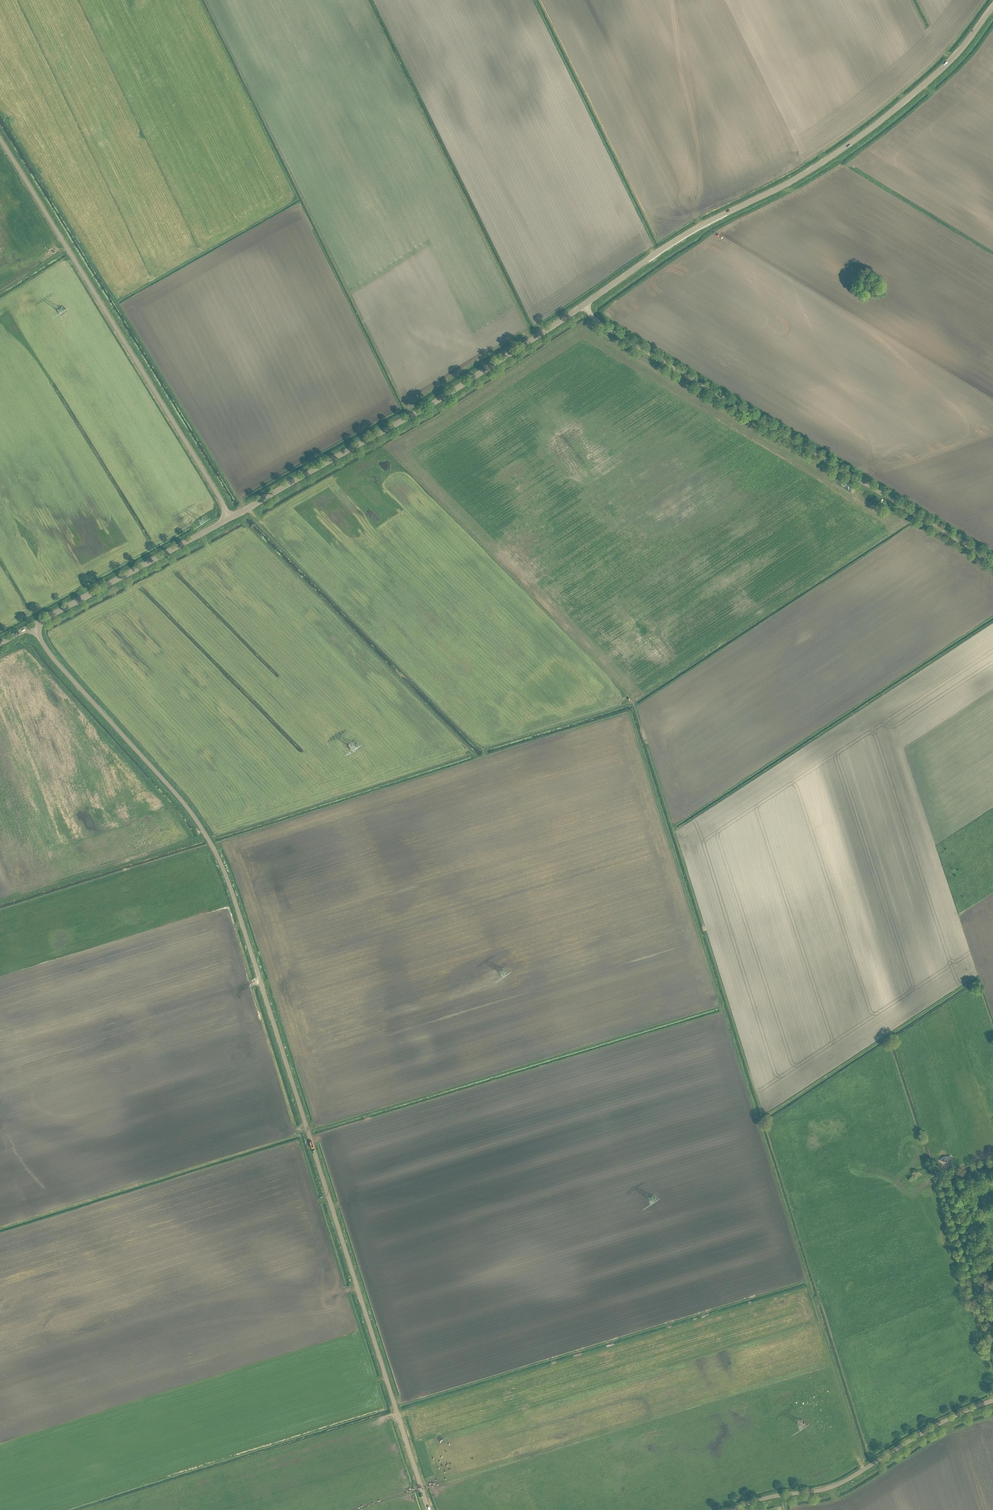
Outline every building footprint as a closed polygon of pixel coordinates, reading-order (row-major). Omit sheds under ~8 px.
[(942,1166),(951,1163),(949,1157),(940,1160),(942,1166)]
